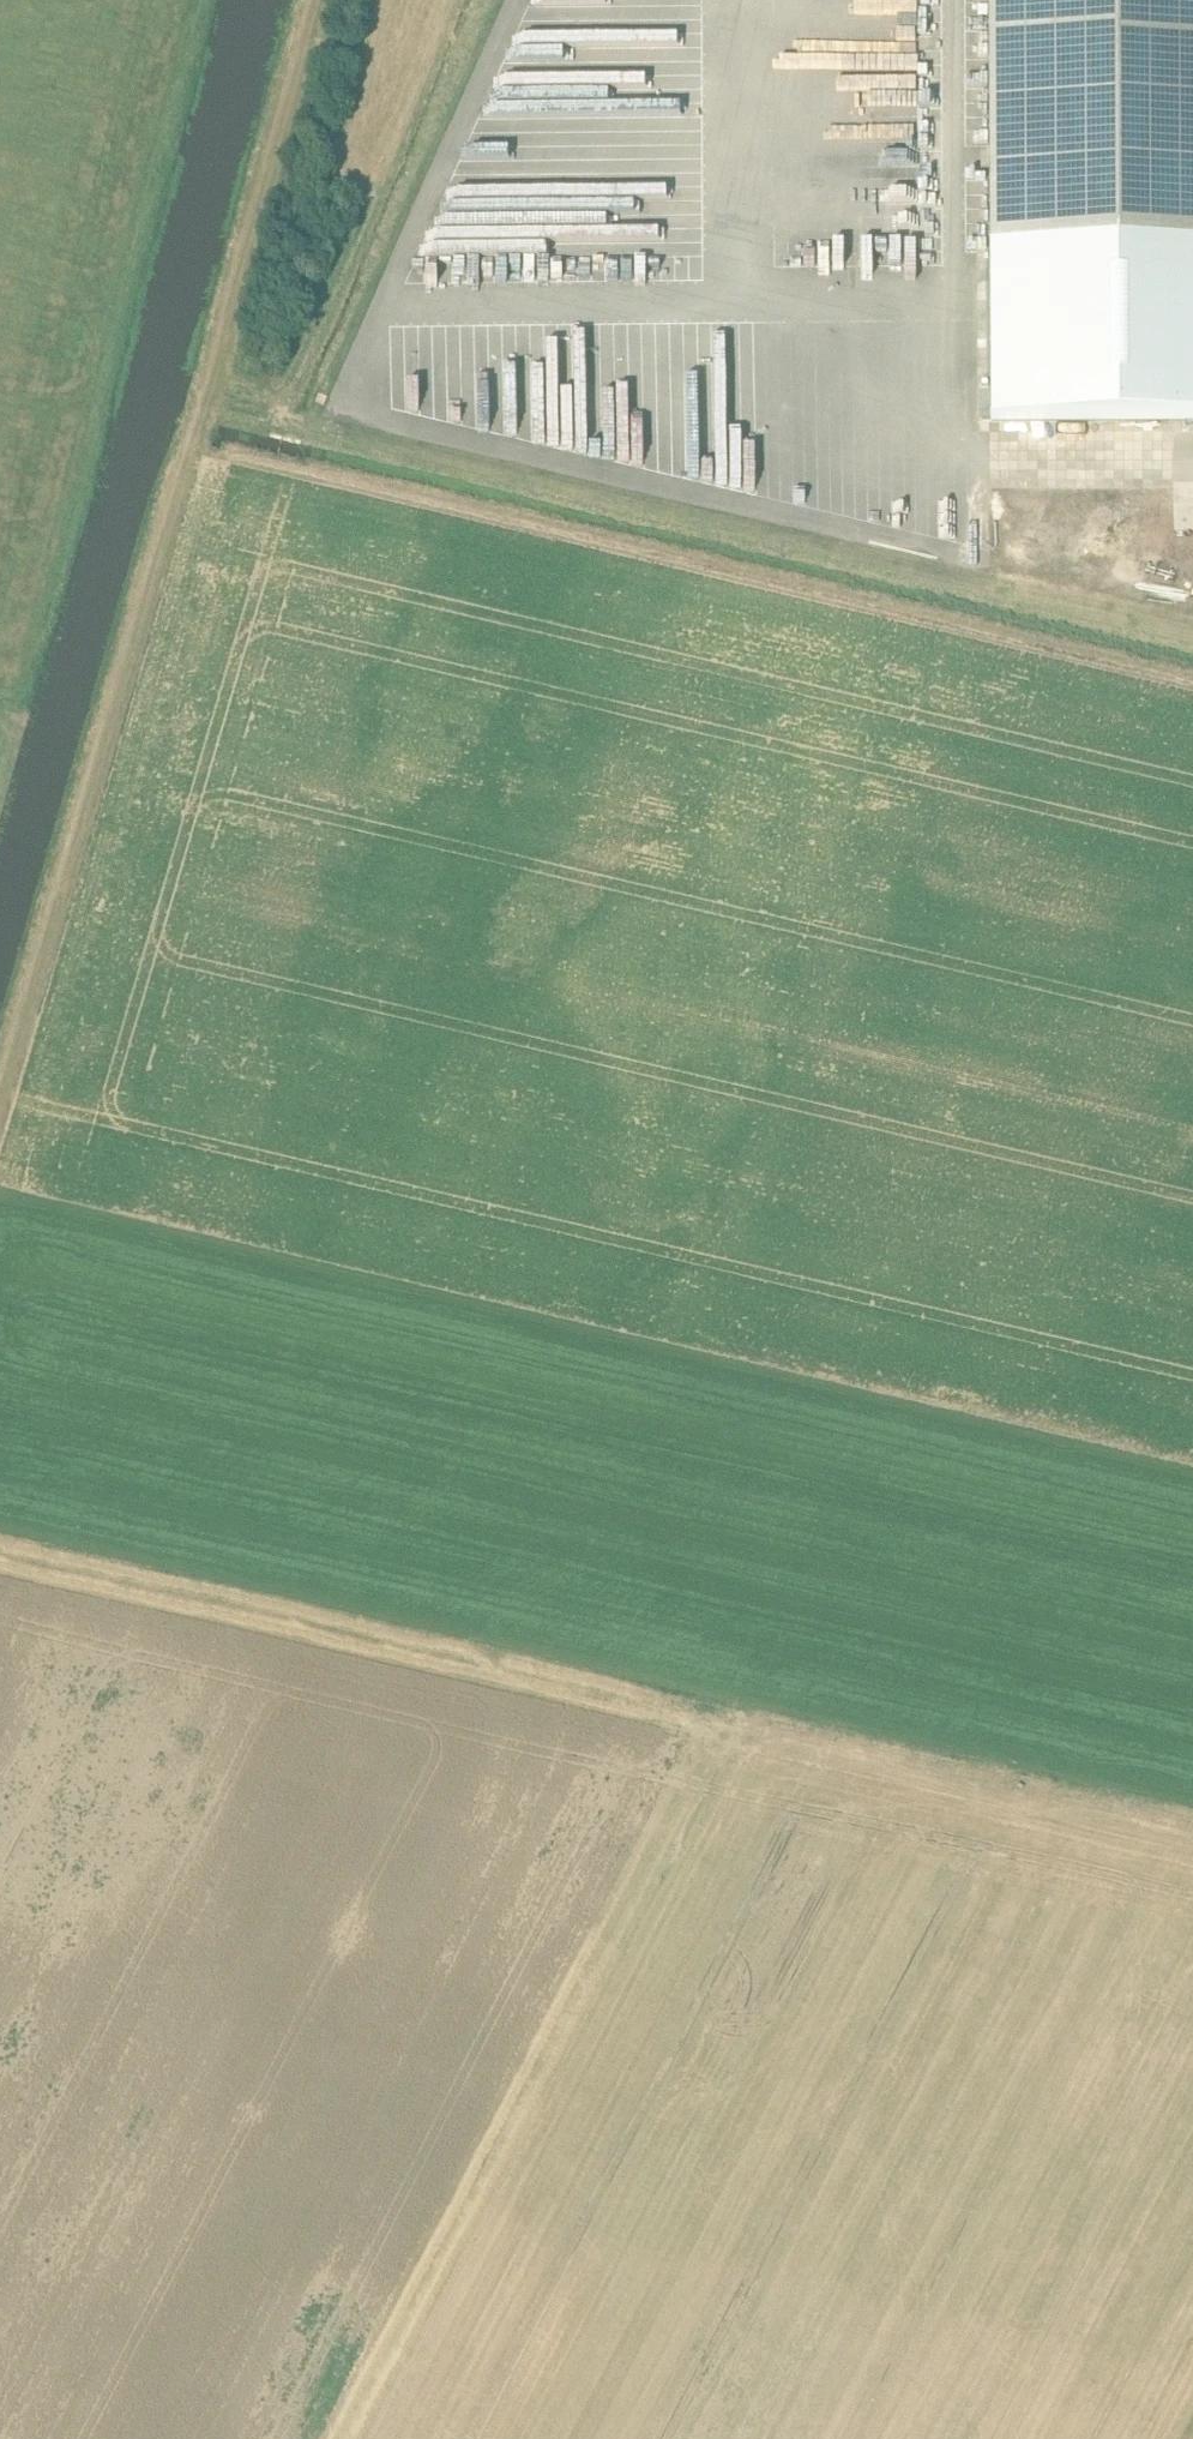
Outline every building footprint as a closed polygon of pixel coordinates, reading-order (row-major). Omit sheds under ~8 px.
[(775,28),(851,27),(851,16),(875,16),(875,29),(908,28),(908,0),(774,0),(775,28)] [(989,250),(1192,249),(1192,0),(988,0),(989,250)]
